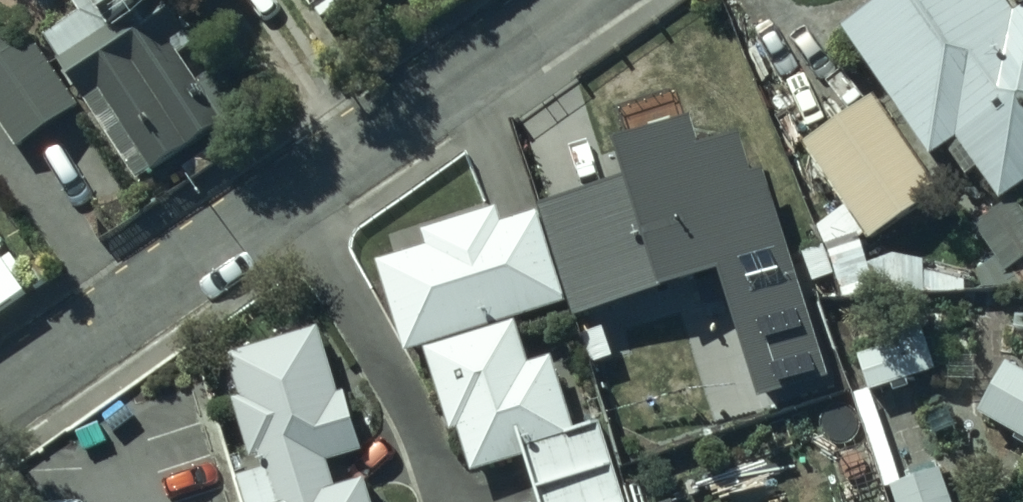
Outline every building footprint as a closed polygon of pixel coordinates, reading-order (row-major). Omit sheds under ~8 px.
[(16,147),(86,100),(139,178),(226,119),(182,54),(200,42),(171,0),(95,0),(25,47),(0,11),(0,124),(16,147)] [(329,18),(354,0),(316,0),(329,18)] [(998,0),(858,0),(830,19),(924,151),(951,132),(997,196),(1022,177),(1022,0),(1018,0),(1005,9),(998,0)] [(934,179),(862,85),(792,139),(864,233),(934,179)] [(541,208),(570,302),(574,300),(578,312),(724,268),(763,395),(829,376),(766,167),(755,170),(744,133),(705,145),(696,115),(617,138),(629,178),(543,204),(544,207),(541,208)] [(525,190),(424,222),(430,239),(380,255),(415,364),(442,356),(483,485),(518,474),(527,501),(626,501),(596,412),(571,420),(535,310),(561,301),(525,190)] [(1017,199),(978,230),(1007,267),(1022,255),(1022,207),(1017,199)] [(27,291),(0,252),(0,309),(27,291)] [(229,345),(266,465),(239,473),(248,501),(279,501),(285,500),(285,501),(374,501),(364,468),(334,477),(327,454),(364,443),(346,382),(335,385),(316,319),(229,345)] [(922,319),(855,340),(871,391),(938,370),(922,319)] [(993,357),(970,407),(1022,434),(1022,373),(993,357)] [(945,464),(884,485),(890,501),(958,501),(945,464)]
